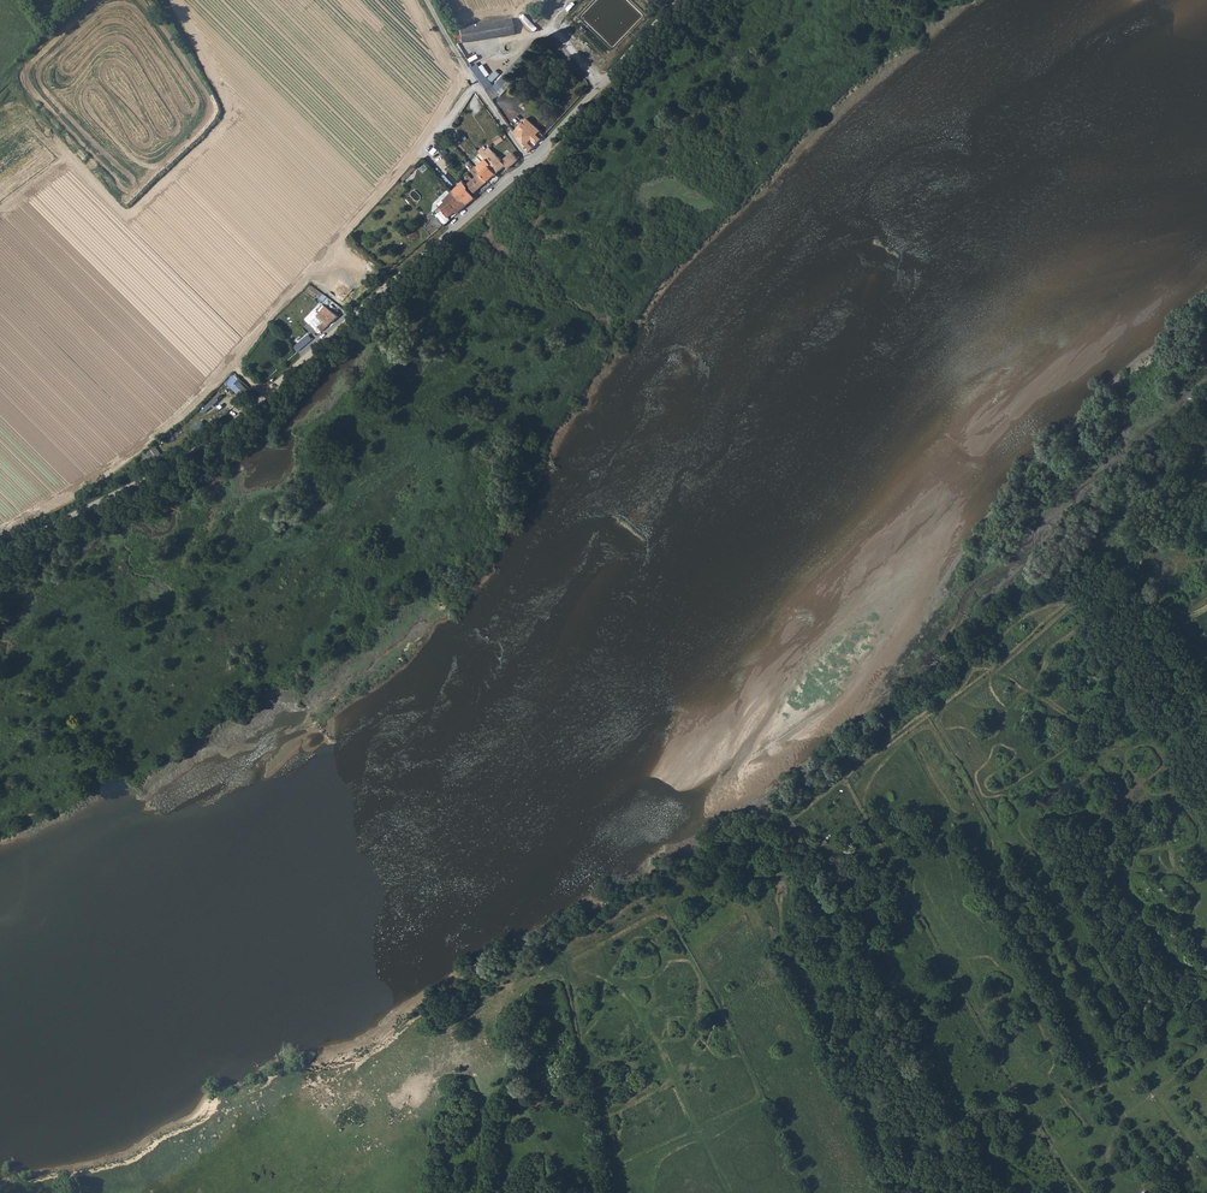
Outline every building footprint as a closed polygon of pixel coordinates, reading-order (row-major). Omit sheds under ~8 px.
[(511,17),(457,28),(460,43),(513,32),(511,17)] [(476,63),(468,68),(478,81),(486,76),(476,63)] [(486,76),(478,81),(485,92),(493,85),(486,76)] [(493,85),(485,92),(486,93),(488,92),(493,88),(497,94),(499,93),(510,80),(507,77),(495,88),(493,85)] [(493,88),(488,92),(493,101),(499,95),(501,97),(514,83),(510,80),(499,93),(497,94),(493,88)] [(526,117),(514,131),(516,134),(527,122),(541,138),(543,135),(526,117)] [(527,122),(516,134),(528,152),(541,138),(527,122)] [(498,145),(506,140),(501,134),(494,139),(498,145)] [(484,145),(478,150),(482,155),(485,159),(497,173),(507,165),(502,160),(491,146),(487,149),(484,145)] [(512,151),(502,160),(507,165),(509,168),(519,159),(512,151)] [(481,162),(476,167),(488,181),(497,173),(485,159),(481,162)] [(488,181),(476,167),(471,171),(476,177),(469,184),(476,192),(488,181)] [(464,180),(453,190),(461,199),(463,197),(468,203),(476,197),(469,189),(469,186),(464,180)] [(453,190),(449,194),(452,197),(456,202),(461,199),(453,190)] [(449,194),(443,199),(444,201),(446,202),(452,197),(449,194)] [(449,206),(444,210),(449,216),(456,210),(458,212),(468,203),(463,197),(461,199),(456,202),(452,197),(446,202),(449,206)] [(444,201),(439,205),(444,210),(449,206),(446,202),(444,201)] [(444,210),(437,217),(445,225),(451,219),(449,216),(444,210)] [(327,308),(318,316),(324,323),(325,321),(329,326),(333,323),(340,317),(333,312),(327,308)] [(324,323),(318,328),(322,332),(329,326),(325,321),(324,323)] [(295,346),(300,352),(314,339),(310,334),(295,346)] [(234,375),(227,383),(242,397),(249,388),(234,375)] [(208,413),(221,400),(219,397),(205,410),(208,413)] [(203,426),(193,434),(197,439),(207,431),(203,426)] [(157,448),(147,454),(152,464),(162,458),(157,448)]
